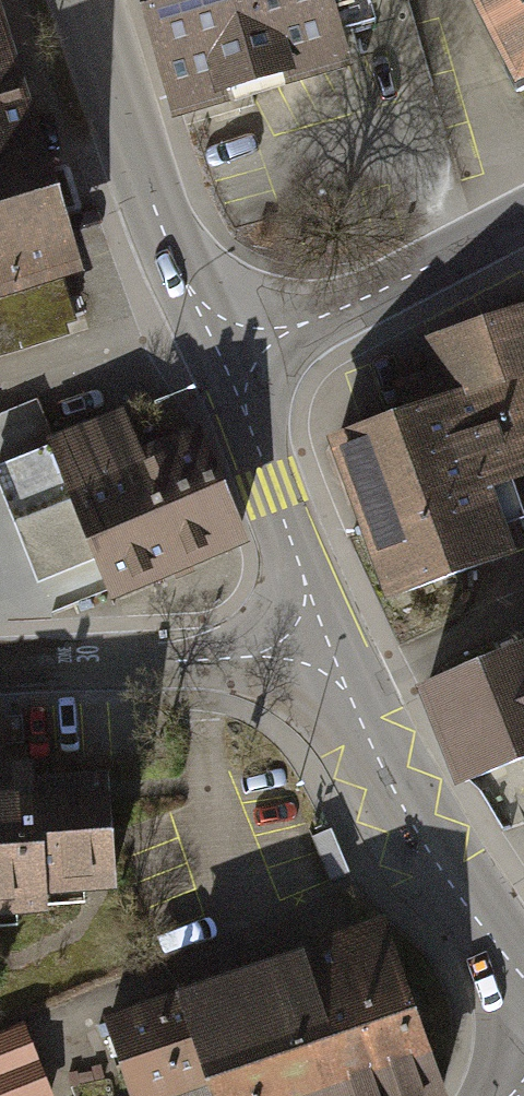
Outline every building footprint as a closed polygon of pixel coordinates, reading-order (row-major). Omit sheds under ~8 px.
[(167,113),(346,61),(329,0),(136,0),(167,113)] [(523,99),(523,0),(471,0),(521,101),(523,99)] [(70,266),(0,30),(0,356),(73,334),(54,271),(70,266)] [(415,332),(431,379),(317,418),(378,591),(507,547),(483,479),(523,465),(523,294),(415,332)] [(128,400),(51,431),(111,580),(240,527),(196,417),(144,438),(128,400)] [(427,685),(465,781),(523,758),(523,646),(427,685)] [(110,886),(104,775),(27,779),(26,764),(0,765),(0,915),(44,913),(42,889),(110,886)] [(331,829),(312,837),(333,888),(352,880),(331,829)] [(381,917),(102,1018),(131,1095),(436,1095),(445,1093),(381,917)] [(17,1023),(0,1031),(0,1085),(37,1069),(17,1023)]
